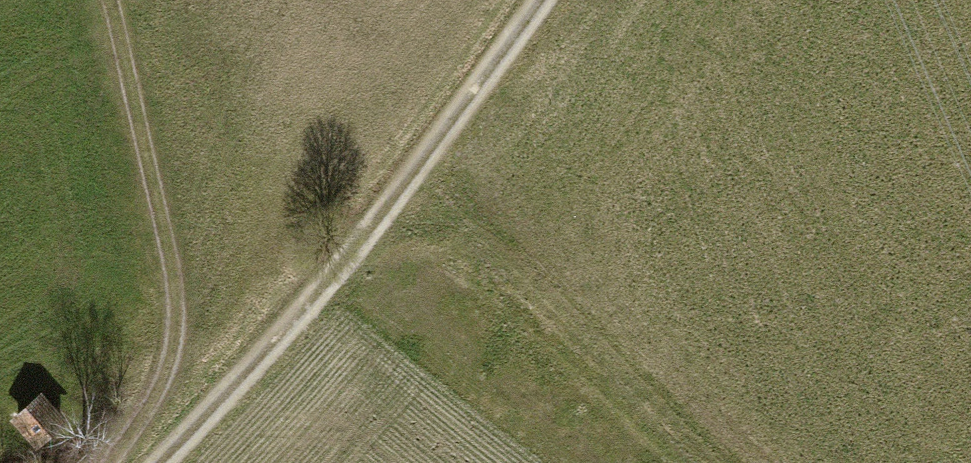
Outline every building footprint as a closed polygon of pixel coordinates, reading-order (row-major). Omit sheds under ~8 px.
[(57,422),(37,398),(18,415),(38,439),(57,422)]
